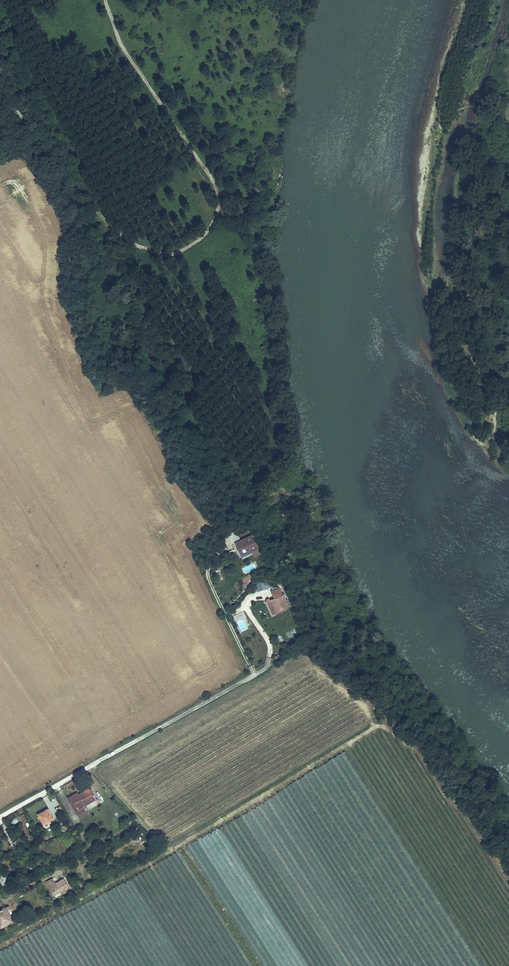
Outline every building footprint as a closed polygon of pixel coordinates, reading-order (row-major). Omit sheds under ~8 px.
[(257,551),(255,546),(251,537),(243,541),(234,545),(241,559),(257,551)] [(244,583),(252,580),(249,574),(241,578),(244,583)] [(258,592),(269,587),(266,580),(255,585),(258,592)] [(273,603),(269,605),(275,617),(287,611),(281,599),(278,591),(270,595),(273,603)] [(75,794),(68,798),(74,808),(71,810),(75,818),(85,812),(82,807),(93,801),(87,791),(76,796),(75,794)] [(45,813),(36,818),(42,828),(51,823),(45,813)] [(18,850),(14,843),(10,845),(15,853),(18,850)] [(52,879),(45,883),(52,895),(61,889),(63,893),(69,890),(63,878),(54,883),(52,879)] [(13,921),(7,912),(10,910),(8,907),(0,911),(0,929),(13,921)]
